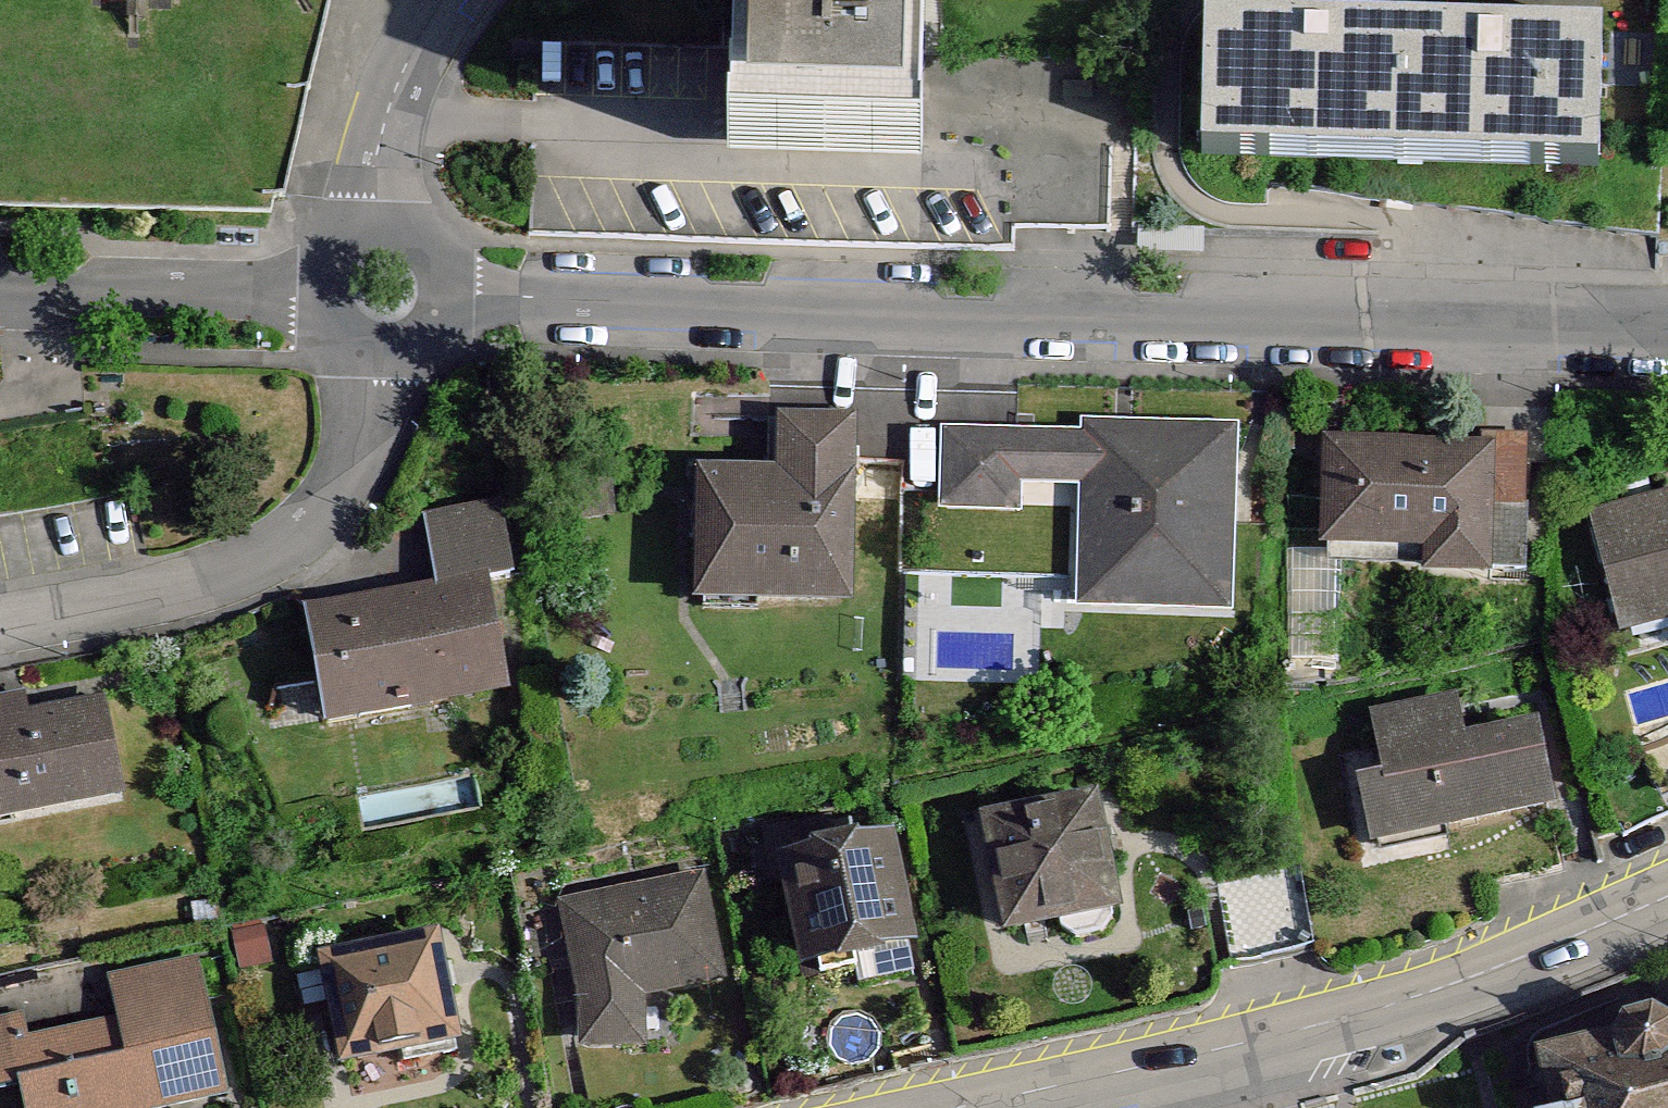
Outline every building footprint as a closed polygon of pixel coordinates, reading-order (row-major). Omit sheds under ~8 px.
[(720,152),(919,153),(920,0),(721,0),(720,152)] [(1203,26),(1200,155),(1594,165),(1597,35),(1203,26)] [(682,602),(848,614),(862,417),(772,411),(768,470),(692,465),(682,602)] [(1226,435),(922,437),(923,604),(1227,602),(1226,435)] [(1521,443),(1319,440),(1317,580),(1519,583),(1521,443)] [(1576,534),(1612,644),(1667,626),(1667,504),(1576,534)] [(292,614),(321,737),(497,696),(470,580),(510,570),(495,505),(421,522),(435,581),(292,614)] [(1457,689),(1369,707),(1382,768),(1335,777),(1352,863),(1560,822),(1538,712),(1464,727),(1457,689)] [(0,695),(0,820),(128,788),(106,700),(25,720),(18,691),(0,695)] [(1094,786),(974,815),(1005,945),(1125,917),(1094,786)] [(898,824),(766,852),(794,980),(925,951),(898,824)] [(709,878),(553,906),(582,1069),(653,1056),(642,997),(728,982),(709,878)] [(321,1067),(445,1050),(429,927),(305,944),(321,1067)] [(196,961),(104,985),(114,1022),(35,1042),(27,1011),(0,1018),(0,1094),(5,1093),(9,1107),(234,1107),(196,961)] [(1533,1069),(1542,1107),(1667,1107),(1667,1039),(1533,1069)]
